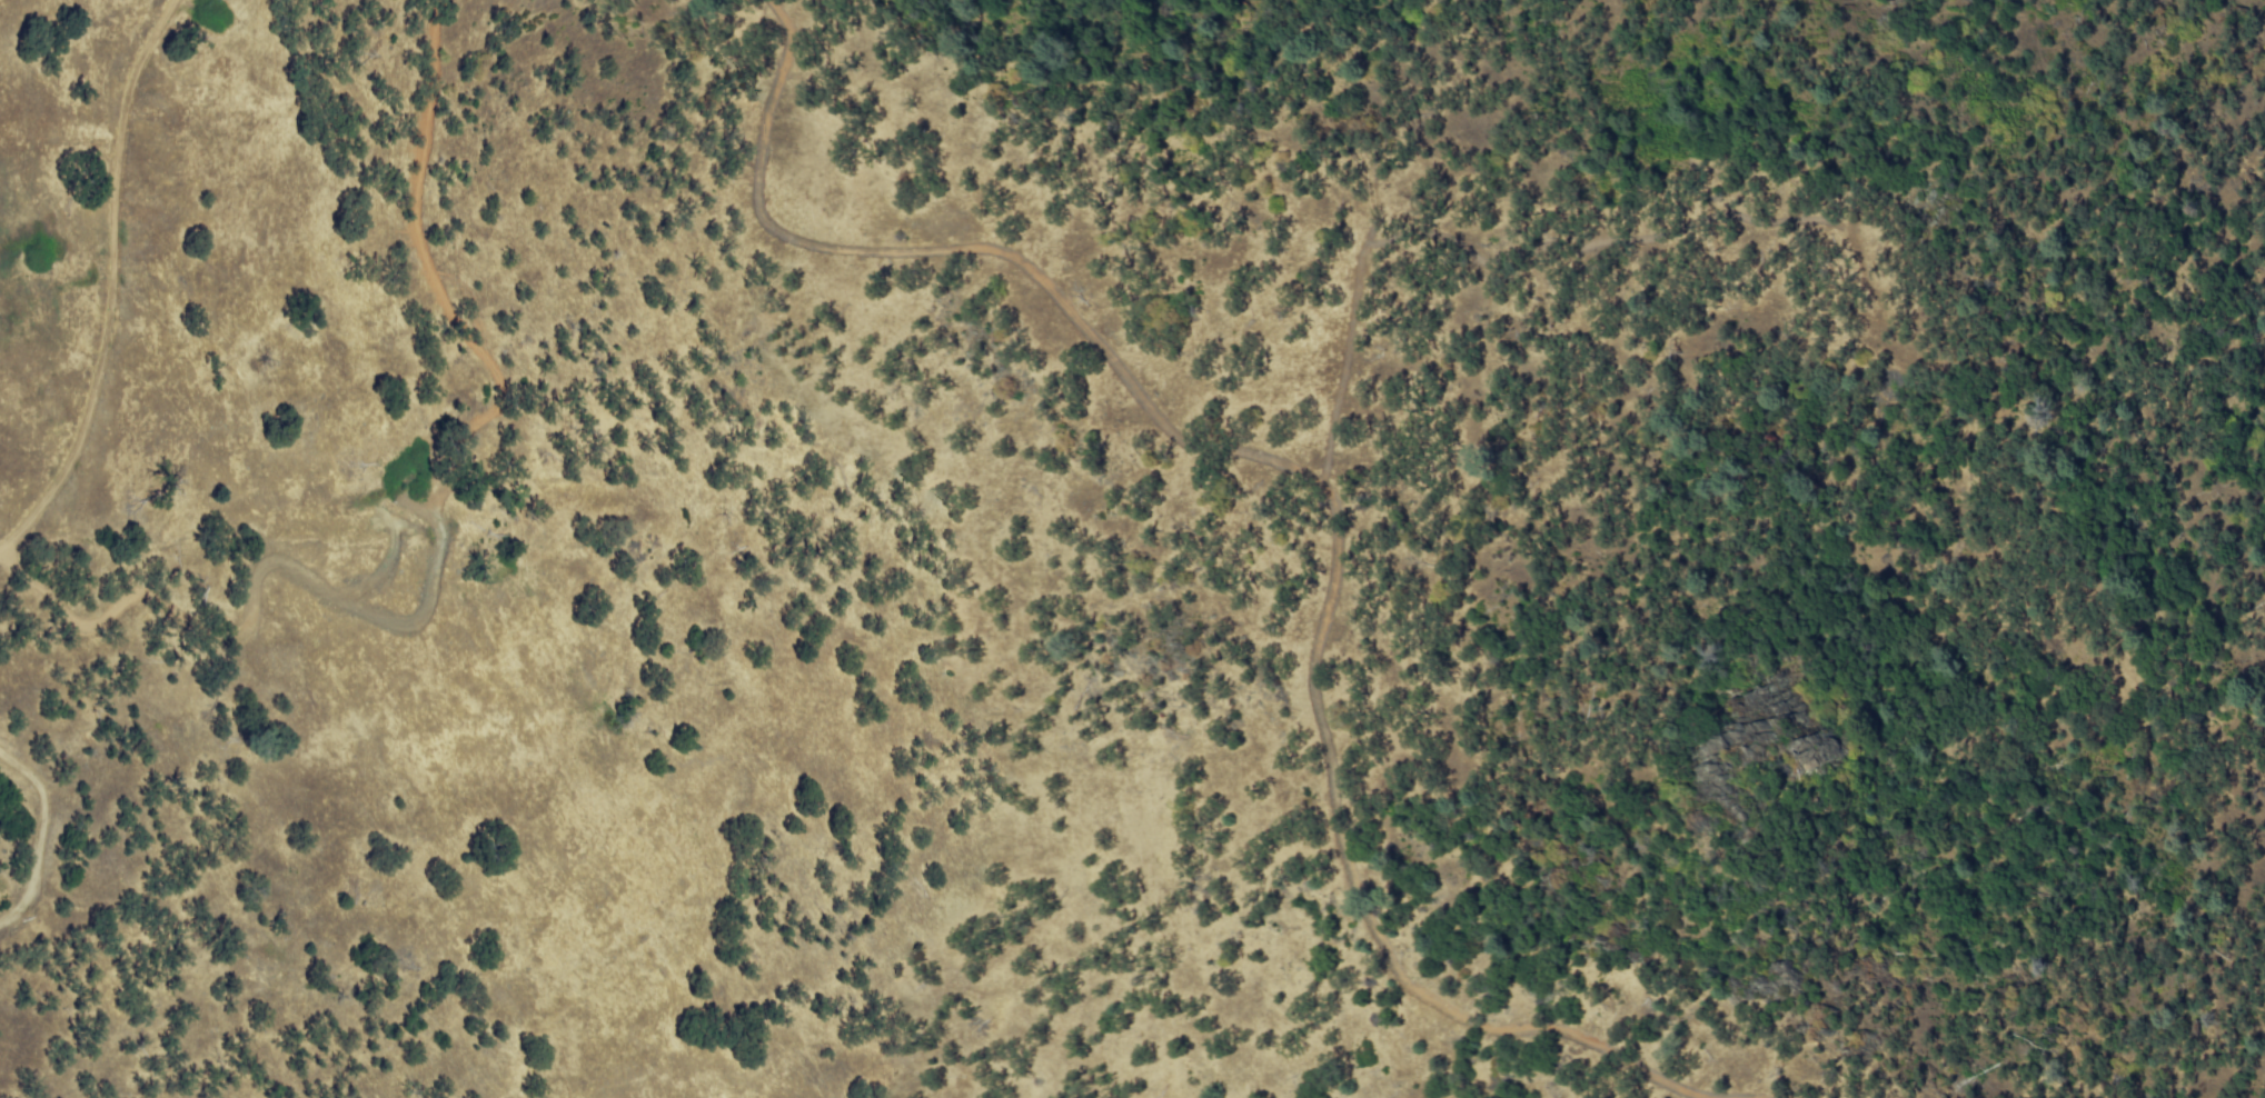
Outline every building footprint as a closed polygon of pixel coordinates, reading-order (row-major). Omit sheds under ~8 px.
[(1791,976),(1776,970),(1780,959),(1795,965),(1791,976)]
